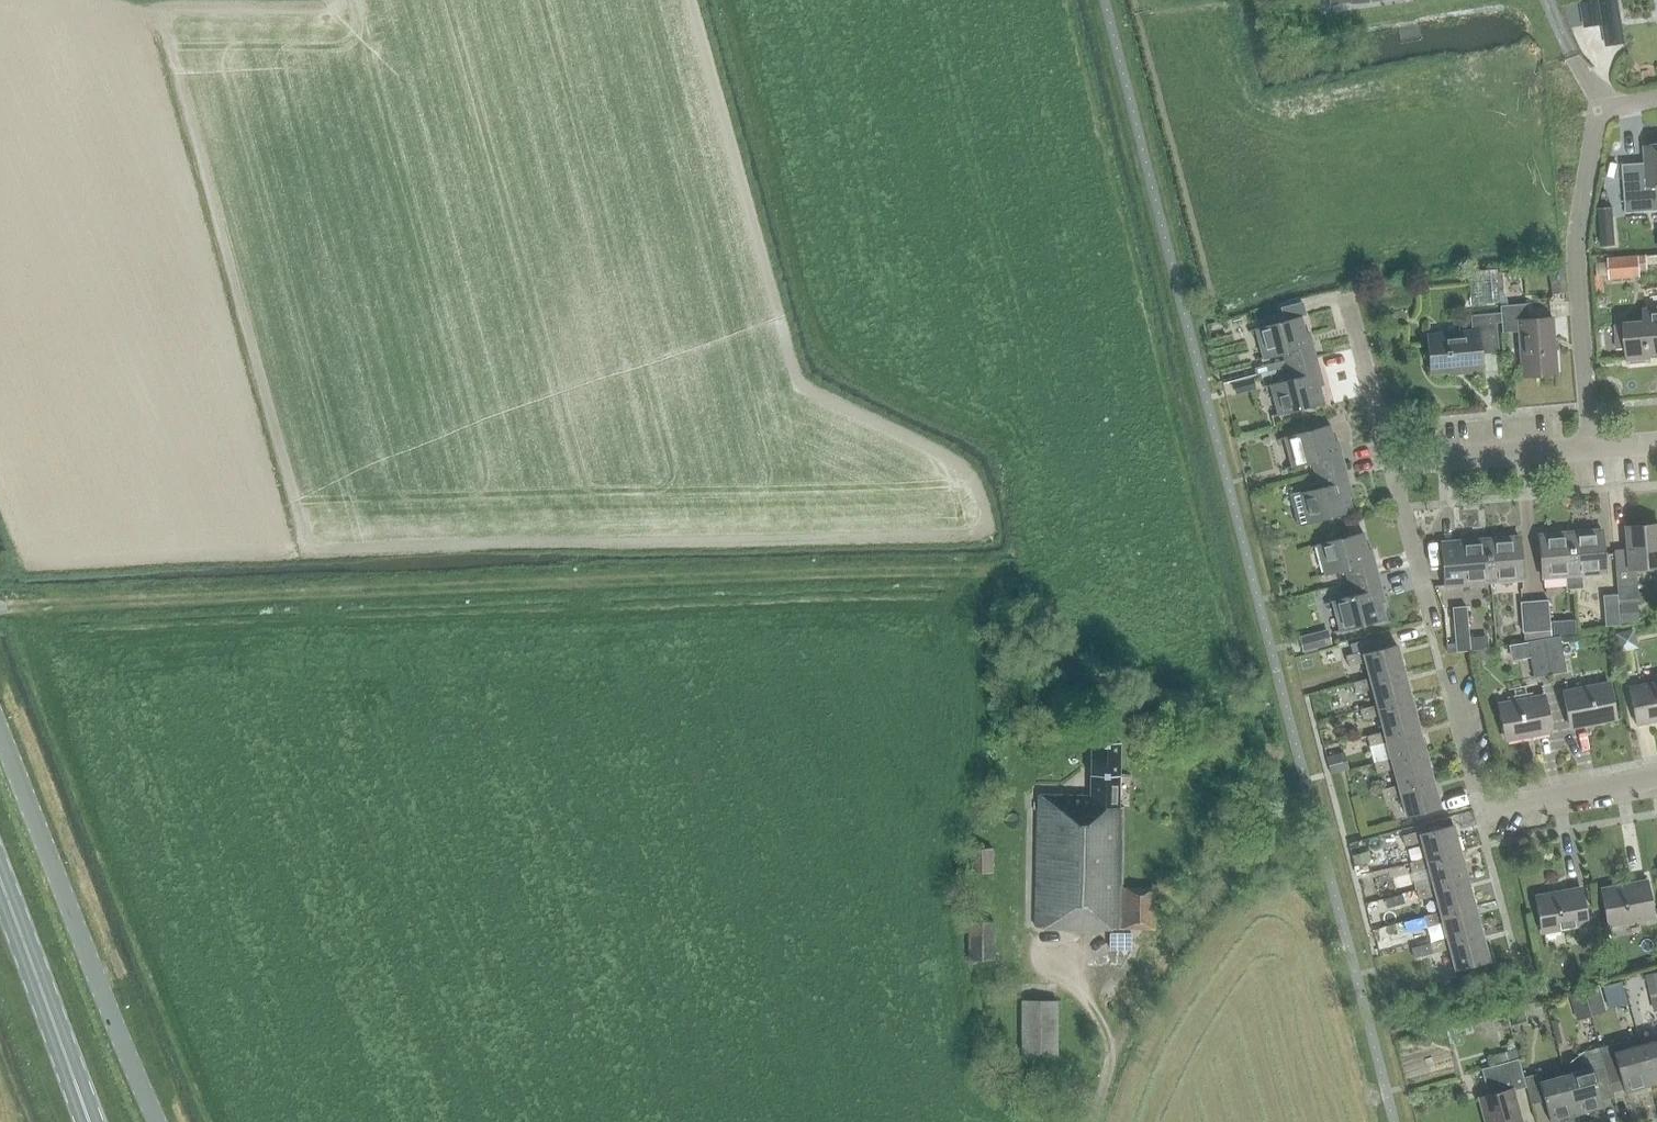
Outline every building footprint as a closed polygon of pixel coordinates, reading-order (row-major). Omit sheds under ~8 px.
[(1583,27),(1603,24),(1599,0),(1579,0),(1583,27)] [(1603,24),(1621,21),(1617,0),(1599,0),(1603,24)] [(1644,145),(1645,163),(1622,164),(1625,212),(1656,210),(1656,144),(1644,145)] [(1615,245),(1612,207),(1598,208),(1601,246),(1615,245)] [(1640,278),(1639,256),(1607,258),(1608,280),(1640,278)] [(1562,266),(1550,267),(1552,294),(1565,293),(1562,266)] [(1596,293),(1604,292),(1602,276),(1594,277),(1596,293)] [(1294,303),(1280,307),(1282,317),(1297,314),(1294,303)] [(1521,376),(1556,373),(1552,318),(1529,320),(1528,304),(1500,306),(1502,332),(1518,331),(1521,376)] [(1656,357),(1656,307),(1643,308),(1645,321),(1625,323),(1628,363),(1650,361),(1650,357),(1656,357)] [(1498,352),(1495,313),(1470,315),(1472,331),(1427,335),(1430,372),(1448,371),(1449,374),(1470,372),(1469,369),(1481,368),(1480,354),(1498,352)] [(1301,316),(1254,329),(1262,358),(1282,353),(1286,366),(1316,358),(1312,344),(1309,345),(1301,316)] [(1289,379),(1269,385),(1277,414),(1324,402),(1316,373),(1319,372),(1316,358),(1286,366),(1289,379)] [(1236,393),(1255,388),(1252,377),(1233,382),(1236,393)] [(1330,425),(1283,437),(1290,467),(1311,462),(1315,475),(1344,467),(1341,452),(1337,453),(1330,425)] [(1318,488),(1298,493),(1305,523),(1353,511),(1345,482),(1348,481),(1344,467),(1315,475),(1318,488)] [(1656,565),(1656,525),(1625,527),(1627,548),(1614,550),(1618,600),(1638,598),(1636,567),(1656,565)] [(1570,532),(1573,575),(1574,589),(1583,588),(1582,575),(1604,573),(1601,529),(1570,532)] [(1363,532),(1316,545),(1324,574),(1344,569),(1348,582),(1378,574),(1374,560),(1370,561),(1363,532)] [(1542,578),(1564,576),(1566,589),(1574,589),(1573,575),(1570,532),(1538,534),(1542,578)] [(1518,536),(1487,538),(1490,582),(1522,579),(1518,536)] [(1487,538),(1455,541),(1440,542),(1444,586),(1490,582),(1487,538)] [(1330,601),(1338,631),(1386,618),(1378,590),(1381,589),(1378,574),(1348,582),(1351,595),(1330,601)] [(1605,626),(1619,625),(1616,594),(1602,595),(1605,626)] [(1533,600),(1536,631),(1550,630),(1547,599),(1533,600)] [(1523,632),(1536,631),(1533,600),(1519,601),(1522,632),(1523,632)] [(1638,622),(1637,603),(1618,605),(1620,624),(1638,622)] [(1456,651),(1470,650),(1466,606),(1452,607),(1456,651)] [(1574,618),(1556,619),(1557,635),(1568,634),(1575,634),(1575,633),(1574,618)] [(1637,648),(1633,628),(1613,633),(1618,653),(1637,648)] [(1550,636),(1550,630),(1536,631),(1536,640),(1543,639),(1550,637),(1550,636)] [(1536,640),(1536,631),(1523,632),(1524,642),(1527,642),(1536,640)] [(1313,634),(1299,638),(1302,652),(1317,648),(1313,634)] [(1396,645),(1383,648),(1380,635),(1349,643),(1352,654),(1345,656),(1348,666),(1364,661),(1369,678),(1370,681),(1403,672),(1396,645)] [(1543,639),(1549,674),(1566,671),(1559,636),(1550,637),(1543,639)] [(1533,677),(1549,674),(1543,639),(1536,640),(1527,642),(1533,677)] [(1372,688),(1376,705),(1377,708),(1411,699),(1403,672),(1370,681),(1369,678),(1352,683),(1355,692),(1372,688)] [(1630,686),(1638,725),(1656,721),(1656,680),(1630,686)] [(1571,729),(1614,720),(1607,681),(1563,690),(1571,729)] [(1506,741),(1549,733),(1542,694),(1499,702),(1506,741)] [(1379,715),(1383,732),(1384,735),(1418,726),(1411,699),(1377,708),(1376,705),(1359,709),(1362,719),(1379,715)] [(1386,742),(1390,758),(1391,761),(1425,752),(1418,726),(1384,735),(1383,732),(1366,736),(1369,746),(1386,742)] [(1091,741),(1090,796),(1037,795),(1034,927),(1110,929),(1109,950),(1129,950),(1130,929),(1153,929),(1154,888),(1121,888),(1123,807),(1118,807),(1119,741),(1091,741)] [(1393,768),(1397,785),(1398,788),(1432,779),(1425,752),(1391,761),(1390,758),(1373,763),(1376,773),(1393,768)] [(1330,773),(1342,770),(1337,753),(1326,756),(1330,773)] [(1398,788),(1397,785),(1381,790),(1383,800),(1400,795),(1405,815),(1439,806),(1432,779),(1398,788)] [(1421,841),(1425,858),(1426,861),(1460,852),(1453,825),(1420,833),(1419,831),(1402,836),(1404,846),(1421,841)] [(1366,839),(1349,844),(1356,869),(1373,865),(1366,839)] [(970,872),(992,872),(992,848),(969,848),(970,872)] [(1467,879),(1460,852),(1426,861),(1425,858),(1409,863),(1411,872),(1428,868),(1432,885),(1433,888),(1467,879)] [(1474,906),(1467,879),(1433,888),(1432,885),(1416,889),(1418,899),(1435,895),(1439,912),(1440,914),(1474,906)] [(1609,926),(1652,918),(1645,879),(1602,887),(1609,926)] [(1543,933),(1586,925),(1579,886),(1536,894),(1543,933)] [(1389,897),(1392,906),(1404,903),(1402,894),(1389,897)] [(1481,932),(1474,906),(1440,914),(1439,912),(1423,916),(1425,926),(1442,922),(1446,939),(1447,941),(1481,932)] [(966,959),(995,959),(995,921),(966,920),(966,959)] [(1447,941),(1446,939),(1430,943),(1432,953),(1449,948),(1454,969),(1488,960),(1481,932),(1447,941)] [(1644,975),(1653,1012),(1656,1011),(1656,972),(1644,975)] [(1598,985),(1604,1009),(1628,1003),(1622,979),(1598,985)] [(1598,985),(1583,990),(1590,1016),(1605,1012),(1604,1009),(1598,985)] [(1590,1016),(1583,990),(1568,994),(1575,1021),(1590,1016)] [(1056,1056),(1056,1002),(1020,1002),(1020,1056),(1056,1056)] [(1516,1010),(1506,1013),(1510,1026),(1519,1023),(1516,1010)] [(1640,1044),(1651,1084),(1656,1083),(1656,1031),(1654,1032),(1656,1040),(1640,1044)] [(1621,1041),(1599,1047),(1601,1056),(1606,1074),(1607,1074),(1609,1082),(1612,1093),(1623,1090),(1624,1092),(1651,1084),(1640,1044),(1623,1049),(1621,1041)] [(1601,1056),(1599,1047),(1577,1053),(1581,1069),(1565,1074),(1576,1114),(1603,1107),(1601,1100),(1613,1097),(1612,1093),(1609,1082),(1607,1074),(1606,1074),(1601,1056)] [(1512,1088),(1525,1085),(1517,1058),(1480,1069),(1488,1095),(1478,1097),(1485,1121),(1521,1121),(1512,1088)] [(1549,1121),(1576,1114),(1565,1074),(1548,1078),(1546,1071),(1524,1077),(1531,1104),(1543,1100),(1549,1121)]
